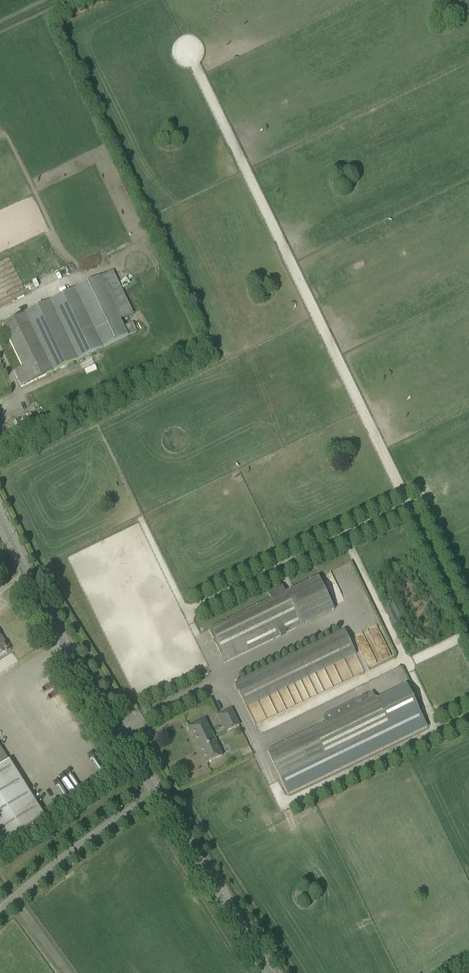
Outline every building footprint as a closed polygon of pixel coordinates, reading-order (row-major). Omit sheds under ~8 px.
[(22,367),(13,371),(21,387),(128,336),(120,320),(133,313),(113,271),(1,325),(22,367)] [(126,326),(130,335),(138,332),(134,322),(126,326)] [(271,600),(217,626),(208,630),(224,663),(334,610),(318,577),(285,593),(282,586),(267,593),(271,600)] [(400,625),(391,606),(384,609),(393,628),(400,625)] [(381,659),(391,654),(376,624),(369,628),(378,646),(376,647),(381,659)] [(234,684),(246,708),(356,655),(344,631),(234,684)] [(10,650),(0,635),(0,656),(10,650)] [(288,794),(427,727),(406,685),(376,699),(372,692),(323,716),(327,723),(267,752),(288,794)] [(218,715),(226,731),(239,725),(231,709),(218,715)] [(188,727),(197,745),(213,738),(205,719),(188,727)] [(213,738),(197,745),(206,763),(222,756),(213,738)] [(3,852),(48,823),(0,748),(0,848),(3,852)]
